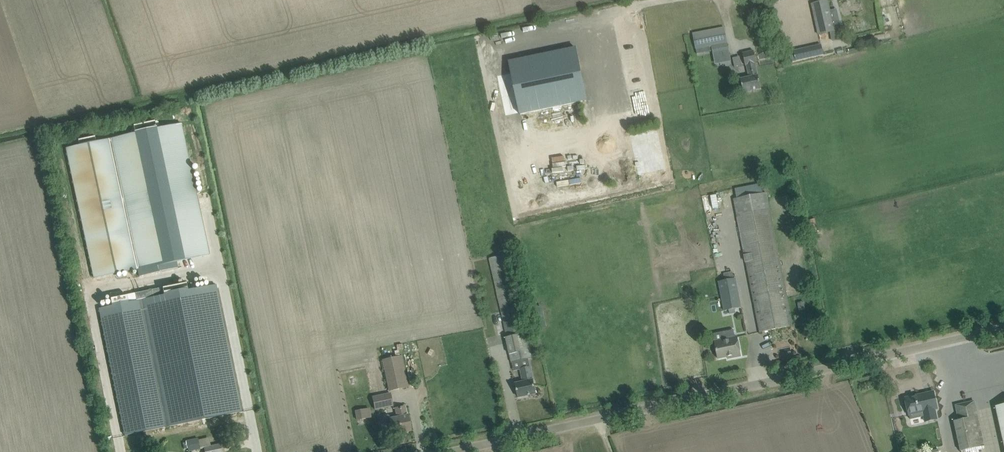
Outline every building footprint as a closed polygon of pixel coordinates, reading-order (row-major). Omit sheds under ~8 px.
[(831,16),(830,11),(827,0),(812,4),(819,34),(842,29),(838,15),(831,16)] [(703,48),(712,46),(712,49),(713,55),(729,52),(724,28),(693,33),(696,49),(703,48)] [(574,48),(508,63),(520,116),(587,101),(574,48)] [(822,48),(795,55),(790,56),(791,62),(796,60),(796,61),(824,54),(822,48)] [(746,65),(747,65),(749,77),(741,79),(744,93),(761,89),(755,63),(756,63),(754,51),(743,53),(746,65)] [(721,60),(722,80),(738,78),(737,67),(742,67),(742,59),(721,60)] [(66,149),(93,277),(137,268),(139,277),(178,268),(176,261),(209,253),(182,125),(66,149)] [(793,326),(790,312),(766,192),(734,199),(735,209),(736,209),(757,318),(760,332),(793,326)] [(516,384),(516,387),(519,397),(536,393),(534,384),(533,380),(528,358),(532,357),(527,333),(523,334),(505,255),(489,258),(507,337),(506,338),(512,362),(519,360),(524,382),(516,384)] [(719,281),(723,303),(724,310),(729,309),(735,308),(741,307),(736,278),(734,278),(732,272),(724,273),(725,280),(719,281)] [(112,306),(99,309),(125,435),(242,412),(216,285),(188,290),(186,283),(135,293),(136,301),(129,303),(127,296),(110,299),(112,306)] [(718,358),(726,357),(726,359),(741,356),(737,336),(736,337),(734,329),(713,333),(718,358)] [(383,360),(390,391),(405,388),(399,357),(383,360)] [(373,397),(375,410),(393,407),(391,393),(373,397)] [(907,406),(909,415),(923,412),(926,421),(937,419),(934,409),(932,399),(926,400),(925,394),(906,398),(906,402),(905,402),(906,407),(907,406)] [(954,421),(956,431),(961,451),(984,446),(974,401),(960,404),(957,410),(959,420),(954,421)] [(1003,443),(1003,404),(996,406),(1003,443)] [(383,416),(380,419),(381,425),(385,427),(391,426),(393,434),(411,431),(408,415),(406,415),(404,406),(395,408),(397,417),(390,419),(390,416),(388,415),(383,416)] [(198,439),(186,441),(188,451),(200,449),(198,439)]
